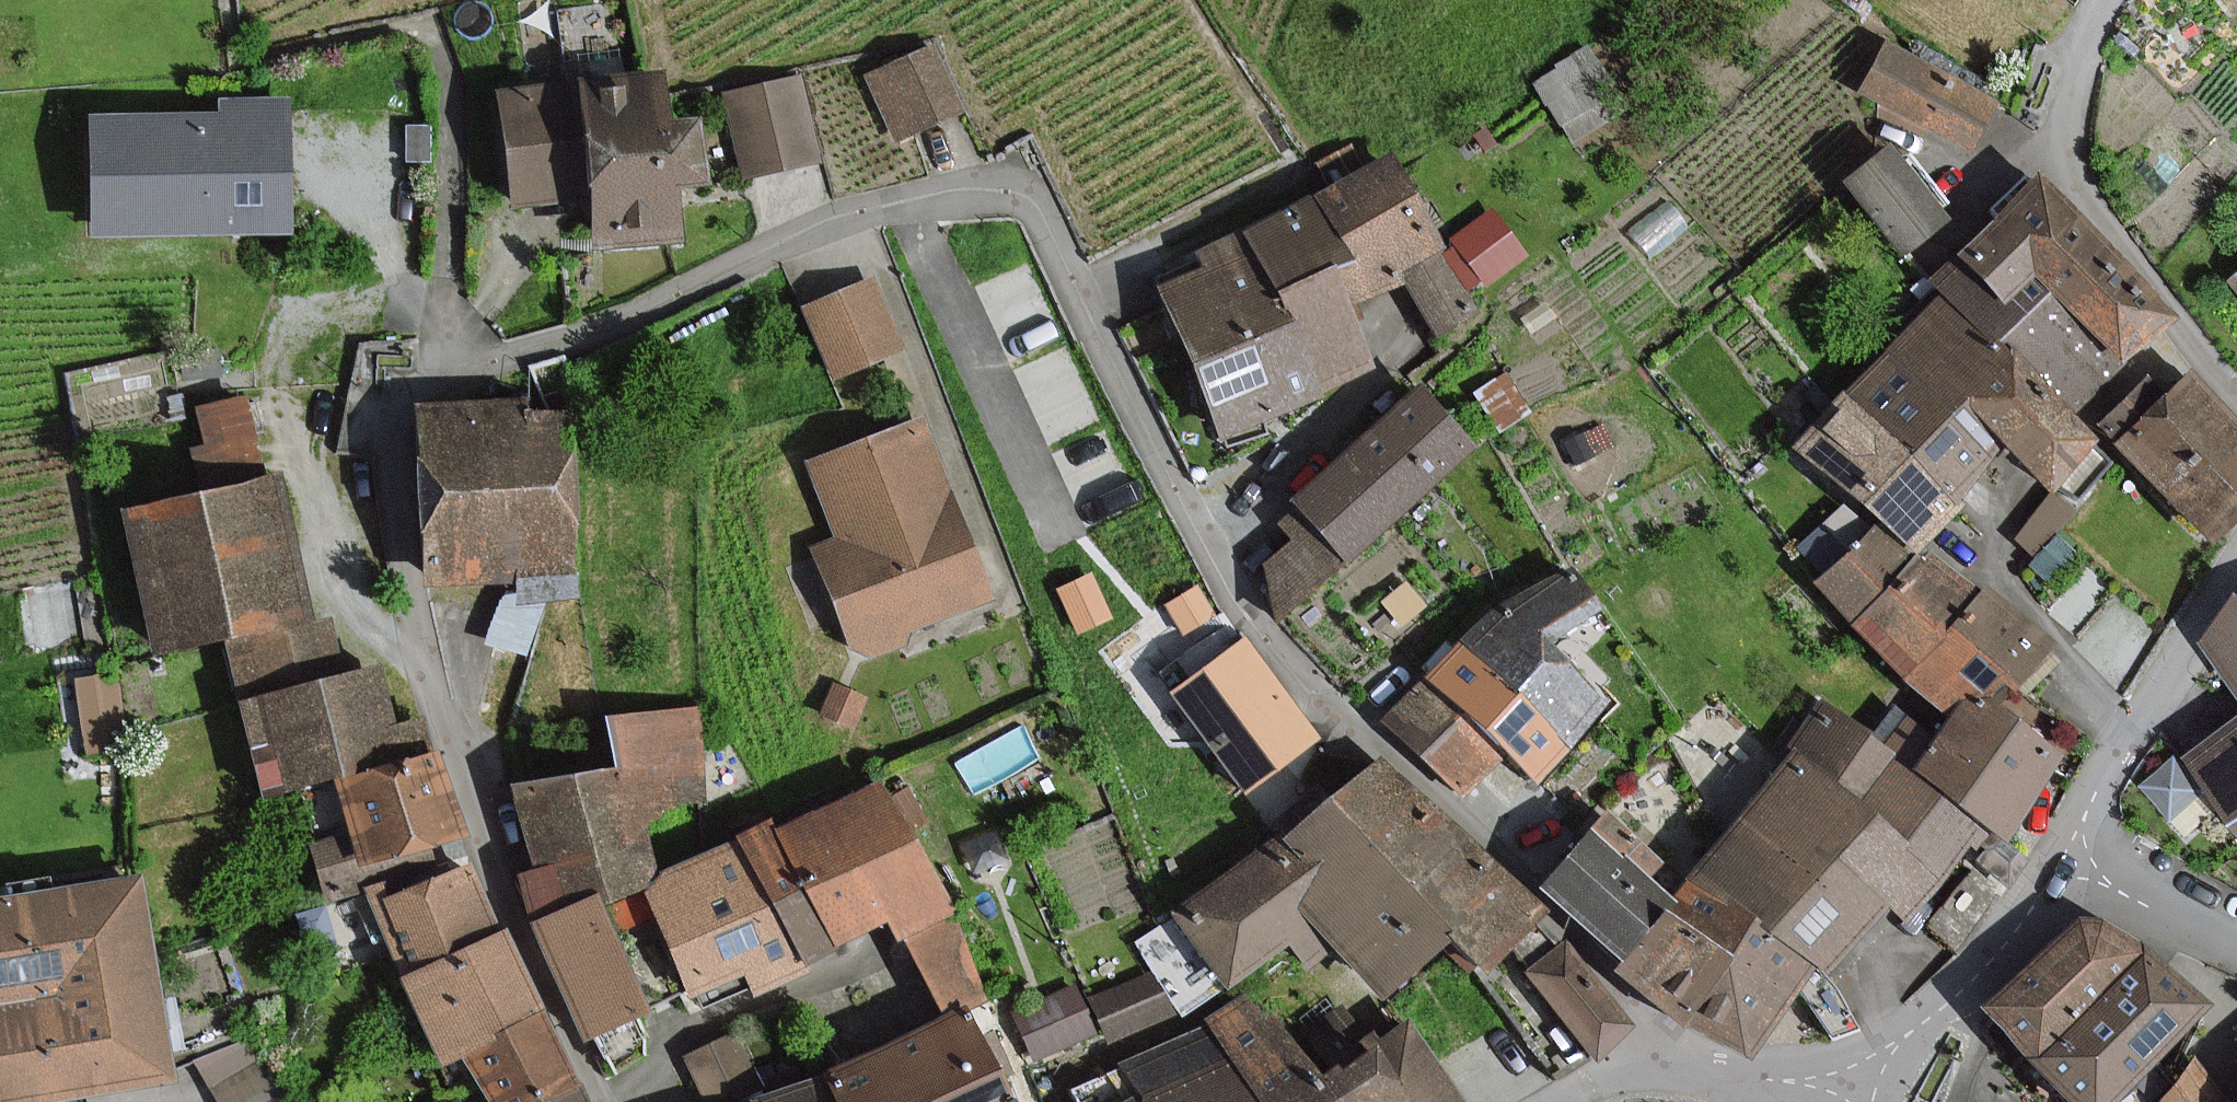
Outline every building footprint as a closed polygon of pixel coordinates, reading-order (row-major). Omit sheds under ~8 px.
[(2001,101),(1887,42),(1860,94),(1975,152),(2001,101)] [(960,108),(934,49),(874,75),(900,134),(960,108)] [(675,119),(670,75),(583,83),(594,195),(598,236),(685,228),(680,173),(710,170),(705,116),(675,119)] [(819,159),(799,76),(730,93),(750,175),(819,159)] [(515,202),(594,195),(583,83),(504,91),(515,202)] [(90,112),(91,231),(293,230),(292,100),(223,101),(223,111),(90,112)] [(1951,219),(1890,144),(1844,182),(1905,256),(1951,219)] [(1352,256),(1335,264),(1353,303),(1410,277),(1405,266),(1442,249),(1400,157),(1323,192),(1352,256)] [(2043,177),(1938,291),(1940,292),(1985,331),(2033,277),(2129,361),(2171,319),(2043,177)] [(1281,290),(1290,309),(1294,318),(1326,389),(1381,364),(1353,303),(1335,264),(1352,256),(1323,192),(1251,225),(1281,290)] [(1442,249),(1405,266),(1410,277),(1435,331),(1477,312),(1467,290),(1485,282),(1484,281),(1523,263),(1500,211),(1451,233),(1455,243),(1442,249)] [(1206,263),(1163,282),(1199,361),(1294,318),(1290,309),(1281,290),(1251,225),(1199,248),(1206,263)] [(1985,331),(2081,415),(2129,361),(2033,277),(1985,331)] [(809,306),(833,373),(901,348),(876,282),(809,306)] [(2055,486),(2101,433),(2081,415),(1985,331),(1940,292),(1893,345),(2006,443),(2055,486)] [(1327,390),(1326,389),(1294,318),(1199,361),(1232,433),(1327,390)] [(1893,345),(1848,397),(1960,495),(2006,443),(1893,345)] [(2236,519),(2236,420),(2191,372),(2158,403),(2142,386),(2101,425),(2212,542),(2236,519)] [(1476,446),(1425,387),(1294,501),(1298,505),(1280,521),(1294,537),(1269,563),(1280,617),(1476,446)] [(1804,447),(1881,515),(1923,551),(1928,545),(1967,501),(1960,495),(1848,397),(1804,447)] [(256,404),(206,415),(216,462),(266,452),(256,404)] [(436,576),(578,572),(573,416),(431,421),(436,576)] [(997,603),(923,418),(803,466),(838,552),(817,560),(857,659),(997,603)] [(311,618),(282,481),(131,513),(160,650),(229,635),(311,618)] [(1857,625),(1923,551),(1881,515),(1816,589),(1857,625)] [(1857,625),(1910,671),(1980,591),(1928,545),(1923,551),(1857,625)] [(1570,567),(1503,603),(1466,641),(1574,746),(1616,703),(1574,662),(1554,642),(1604,605),(1570,567)] [(1982,703),(1992,692),(1999,698),(2012,684),(2018,688),(2046,656),(2052,650),(2057,643),(1988,582),(1980,591),(1910,671),(1953,709),(1969,692),(1982,703)] [(2222,635),(2236,661),(2236,613),(2222,635)] [(313,626),(311,618),(229,635),(241,708),(342,679),(335,651),(329,624),(313,626)] [(1466,641),(1427,677),(1537,784),(1574,746),(1466,641)] [(1308,733),(1251,651),(1195,689),(1252,772),(1308,733)] [(267,798),(336,778),(406,758),(380,668),(342,679),(241,708),(267,798)] [(116,675),(78,680),(88,753),(126,748),(116,675)] [(1496,825),(1537,784),(1427,677),(1386,718),(1496,825)] [(867,697),(834,684),(822,712),(854,726),(867,697)] [(1969,692),(1953,709),(1913,755),(1989,822),(2002,833),(2068,758),(1999,698),(1992,692),(1982,703),(1969,692)] [(1829,700),(1795,739),(1805,747),(1870,804),(1904,765),(1829,700)] [(535,922),(603,892),(609,905),(648,889),(646,885),(661,878),(653,820),(710,812),(695,706),(615,718),(622,768),(520,782),(533,877),(528,878),(535,922)] [(2206,748),(2236,795),(2236,730),(2206,748)] [(1805,747),(1765,793),(1892,903),(1907,916),(1946,871),(1870,804),(1805,747)] [(438,749),(406,758),(336,778),(353,834),(311,846),(326,896),(469,855),(438,749)] [(1989,822),(1913,755),(1904,765),(1870,804),(1946,871),(1989,822)] [(1544,913),(1385,758),(1289,832),(1329,879),(1307,897),(1342,939),(1386,992),(1460,930),(1494,965),(1544,913)] [(954,916),(887,778),(780,829),(836,945),(893,918),(902,937),(910,933),(949,1014),(987,995),(950,918),(954,916)] [(1829,974),(1892,903),(1765,793),(1703,864),(1769,922),(1817,964),(1829,974)] [(775,819),(741,835),(743,839),(804,965),(839,949),(836,945),(780,829),(775,819)] [(1545,885),(1628,958),(1680,892),(1595,823),(1545,885)] [(1290,938),(1312,965),(1342,939),(1307,897),(1329,879),(1289,832),(1180,913),(1235,984),(1290,938)] [(1001,834),(965,845),(972,870),(1009,860),(1001,834)] [(661,878),(646,885),(648,889),(698,992),(746,969),(758,994),(806,971),(804,965),(743,839),(715,852),(661,878)] [(1769,922),(1703,864),(1680,892),(1628,958),(1686,1016),(1769,922)] [(373,901),(404,970),(496,929),(470,865),(373,901)] [(0,897),(0,1083),(3,1099),(176,1069),(142,872),(0,897)] [(609,905),(603,892),(535,922),(586,1037),(654,1007),(609,905)] [(1990,1010),(2042,1062),(2152,951),(2080,920),(1990,1010)] [(1686,1016),(1753,1054),(1817,964),(1769,922),(1686,1016)] [(496,929),(404,970),(446,1065),(471,1054),(505,1039),(500,1029),(544,1009),(507,925),(496,929)] [(1633,1024),(1567,941),(1527,972),(1593,1055),(1633,1024)] [(2152,951),(2042,1062),(2083,1101),(2116,1101),(2210,1007),(2152,951)] [(1153,972),(1094,999),(1113,1039),(1171,1012),(1153,972)] [(1076,988),(1017,1014),(1037,1059),(1096,1032),(1076,988)] [(1213,1017),(1263,1101),(1333,1101),(1320,1079),(1311,1063),(1280,1012),(1263,1022),(1247,994),(1212,1015),(1213,1017)] [(471,1054),(491,1101),(587,1101),(544,1009),(500,1029),(505,1039),(471,1054)] [(967,1011),(839,1069),(850,1101),(1015,1101),(967,1011)] [(1213,1017),(1130,1065),(1150,1098),(1152,1101),(1263,1101),(1213,1017)] [(1416,1023),(1320,1079),(1333,1101),(1462,1101),(1416,1023)] [(246,1030),(200,1051),(223,1101),(280,1101),(246,1030)] [(2196,1059),(2161,1101),(2232,1101),(2196,1059)] [(747,1101),(850,1101),(839,1069),(746,1098),(747,1101)]
